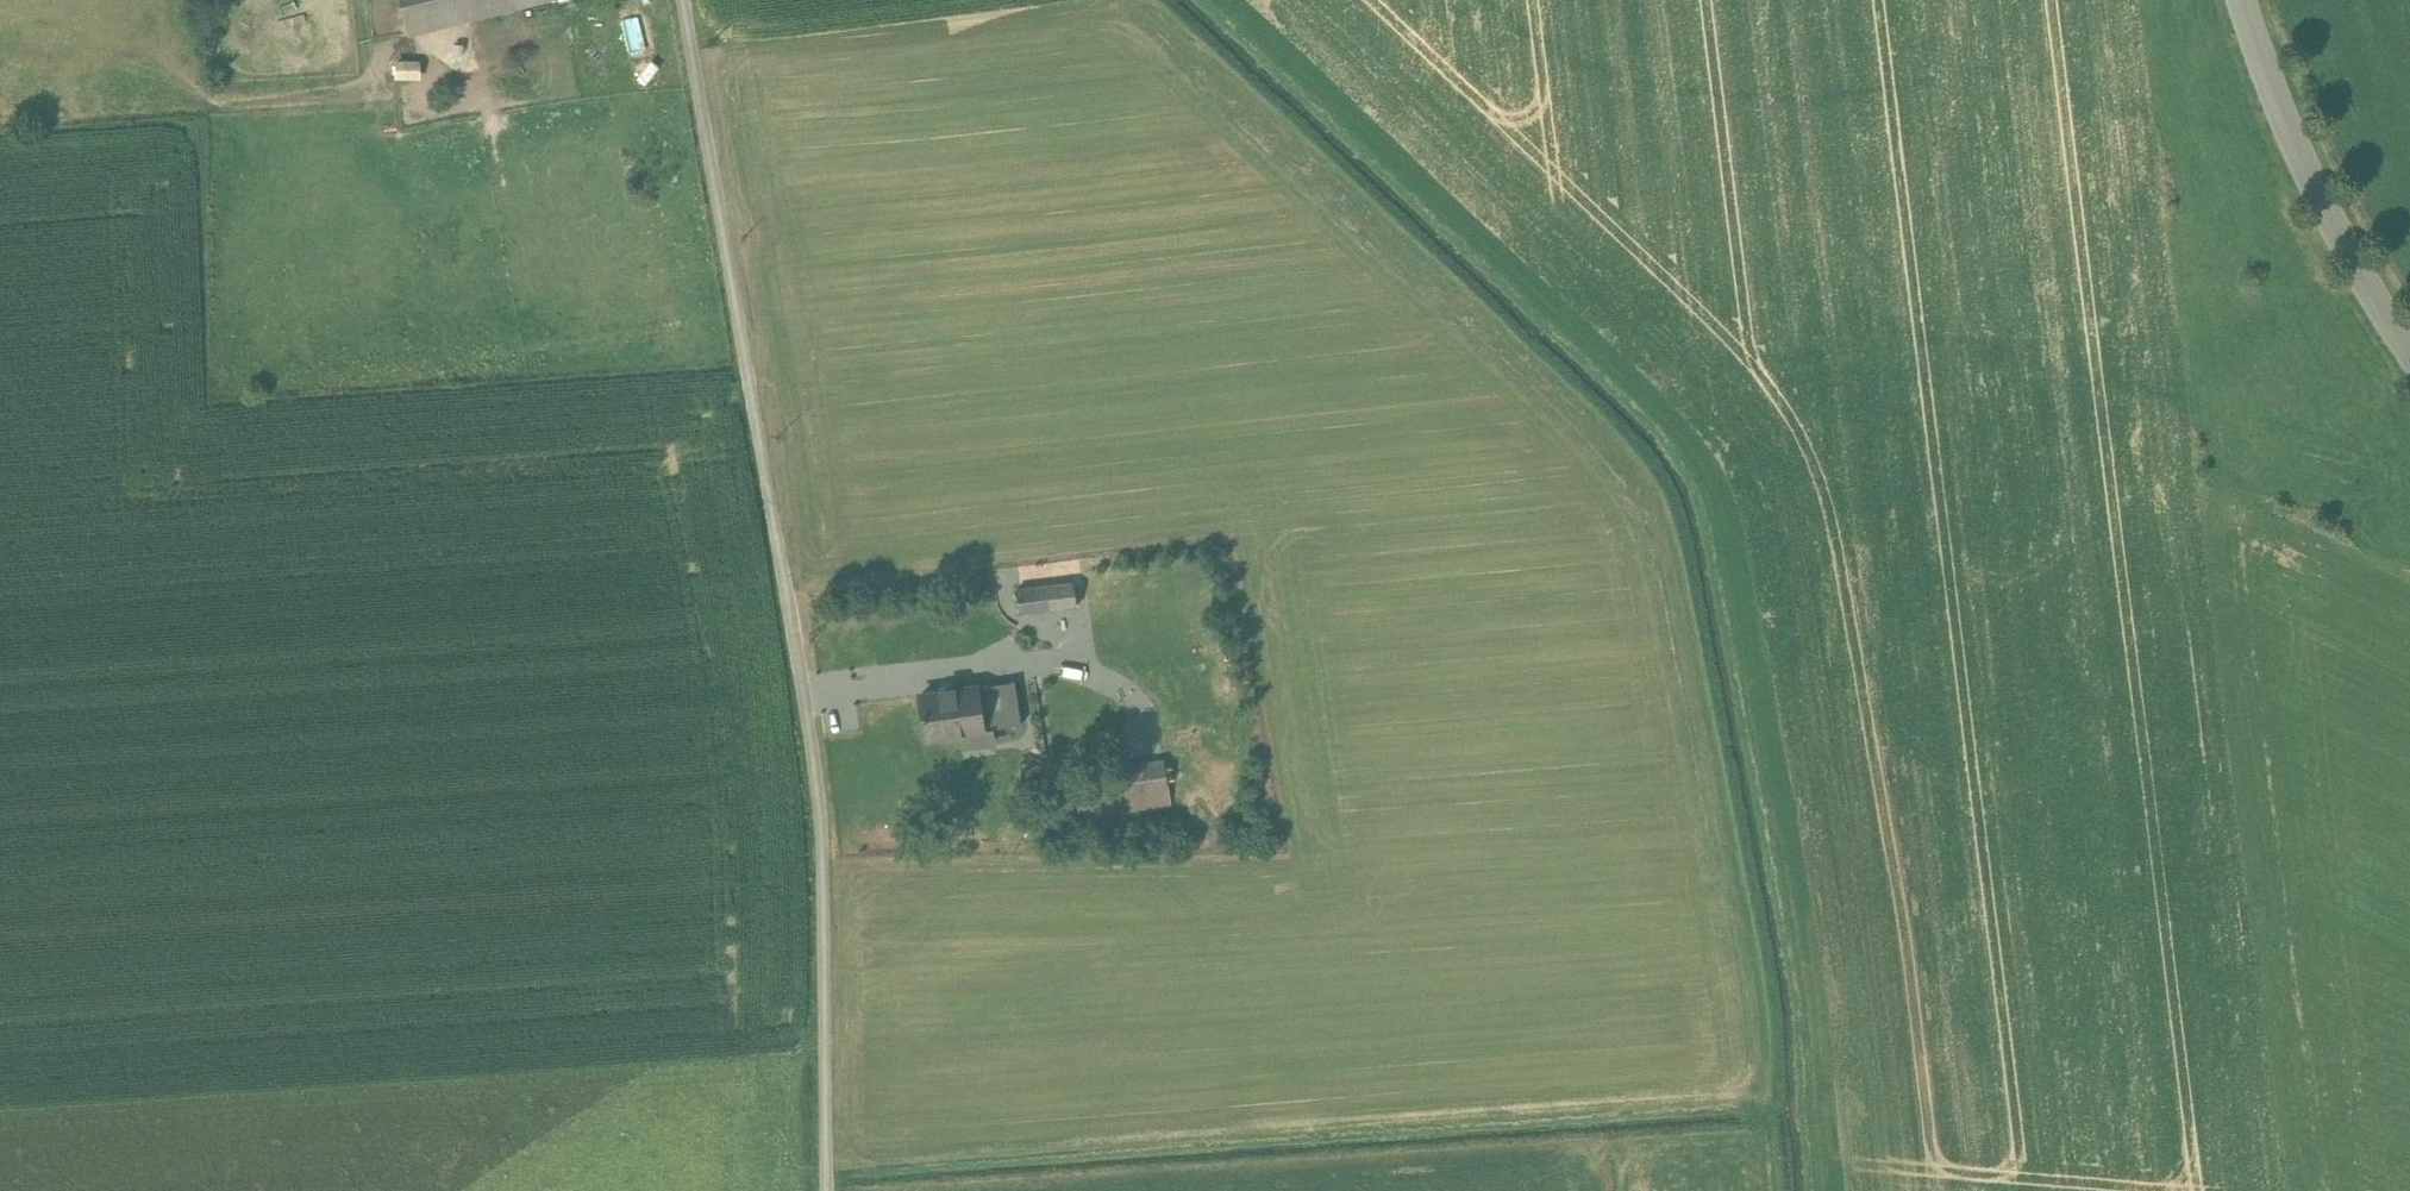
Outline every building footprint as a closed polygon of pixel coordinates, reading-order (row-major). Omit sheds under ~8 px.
[(410,35),(548,0),(401,0),(410,35)] [(416,62),(398,62),(398,76),(416,76),(416,62)] [(1021,613),(1076,606),(1073,583),(1018,589),(1021,613)] [(1015,680),(987,685),(993,728),(1022,723),(1015,680)] [(987,685),(921,695),(924,714),(922,714),(923,719),(925,719),(928,738),(961,733),(963,746),(995,741),(993,728),(987,685)] [(1164,761),(1074,774),(1080,816),(1170,803),(1164,761)]
